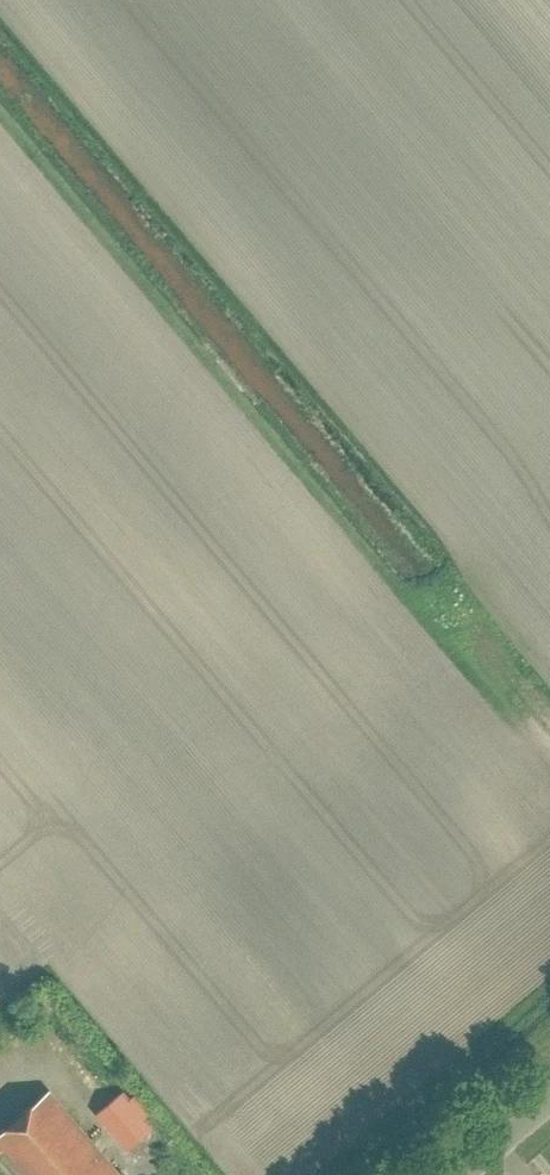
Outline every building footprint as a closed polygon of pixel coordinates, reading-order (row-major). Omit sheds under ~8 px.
[(0,1130),(0,1159),(14,1174),(121,1174),(48,1089),(0,1130)] [(119,1093),(94,1114),(101,1122),(116,1140),(141,1118),(135,1111),(126,1100),(119,1093)]
